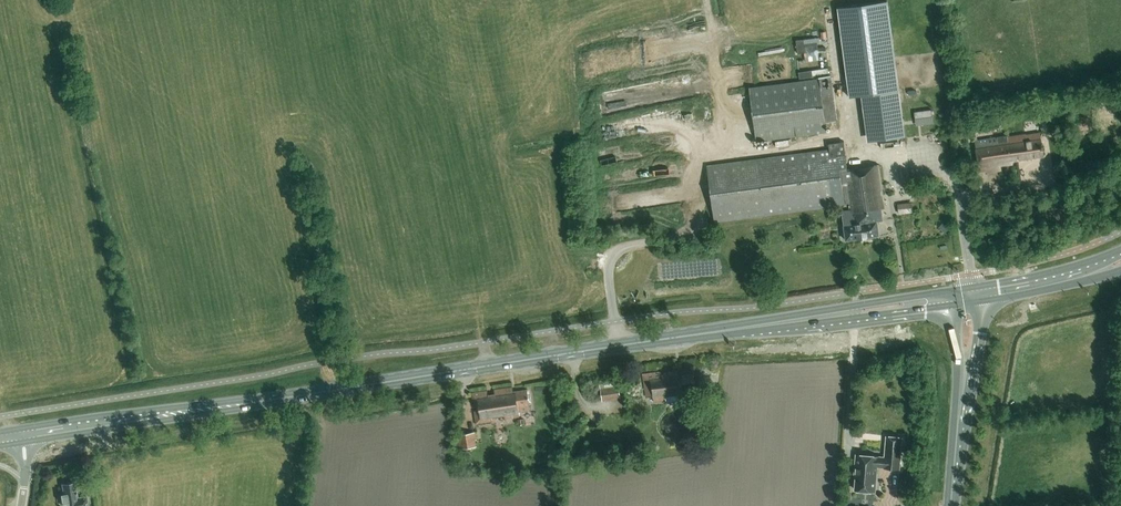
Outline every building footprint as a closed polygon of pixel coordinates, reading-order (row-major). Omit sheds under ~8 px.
[(905,136),(885,8),(884,1),(837,8),(838,14),(850,96),(861,94),(868,142),(905,136)] [(795,38),(796,51),(819,49),(818,36),(795,38)] [(818,77),(818,79),(749,88),(756,142),(826,132),(825,122),(836,120),(830,76),(818,77)] [(1065,100),(1054,102),(1047,103),(1048,112),(1056,111),(1066,109),(1065,100)] [(933,121),(931,108),(913,111),(915,124),(933,121)] [(971,120),(970,117),(963,118),(965,132),(972,131),(972,130),(978,129),(976,119),(971,120)] [(999,165),(1005,164),(1012,163),(1011,160),(1043,155),(1039,133),(1007,138),(1007,137),(975,142),(980,171),(989,170),(989,172),(1000,170),(999,165)] [(847,169),(843,142),(828,144),(829,150),(707,168),(714,222),(849,203),(850,210),(841,211),(846,241),(879,236),(877,222),(882,221),(881,209),(885,209),(878,166),(847,169)] [(911,212),(911,202),(897,203),(898,213),(911,212)] [(692,374),(677,376),(676,370),(667,371),(667,374),(661,375),(660,371),(642,374),(645,397),(654,396),(655,403),(665,401),(664,397),(677,395),(678,399),(686,398),(685,394),(695,392),(692,374)] [(616,386),(615,381),(599,383),(602,402),(621,399),(619,385),(616,386)] [(505,416),(505,419),(519,417),(518,412),(530,411),(526,390),(512,392),(511,388),(493,390),(493,395),(487,396),(486,391),(471,394),(473,408),(475,408),(476,411),(474,411),(476,424),(492,421),(491,418),(505,416)] [(477,440),(476,432),(457,435),(459,450),(477,447),(476,440),(477,440)] [(899,470),(901,439),(886,437),(884,458),(855,456),(854,476),(855,476),(854,490),(874,492),(876,468),(899,470)] [(76,497),(74,483),(71,483),(70,482),(67,482),(66,484),(62,484),(64,494),(61,495),(62,504),(65,504),(65,505),(87,505),(85,495),(76,497)]
